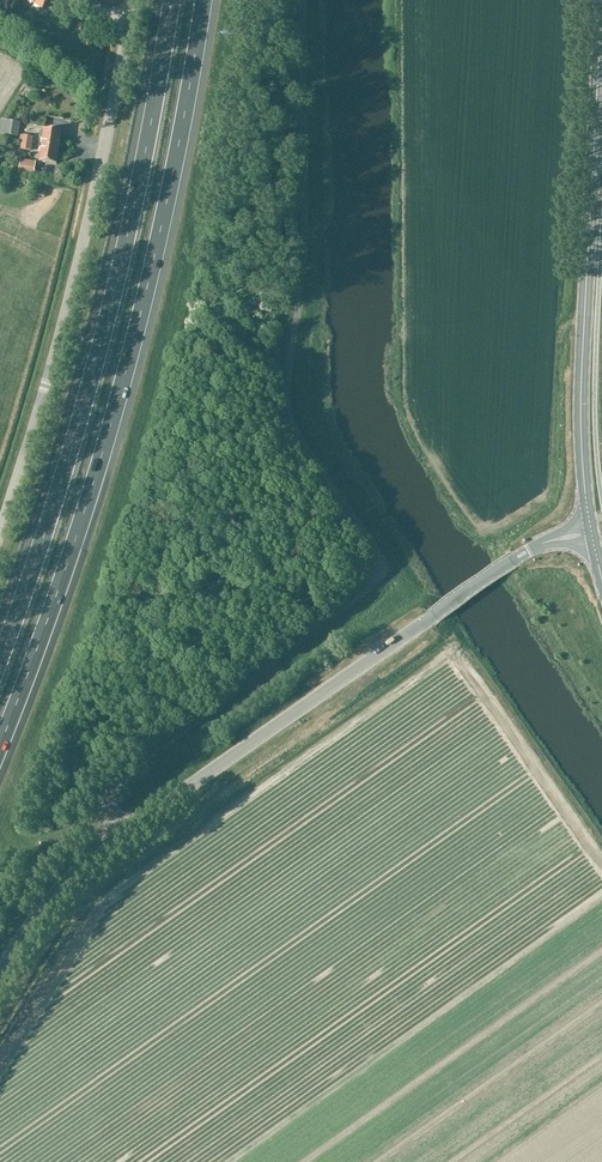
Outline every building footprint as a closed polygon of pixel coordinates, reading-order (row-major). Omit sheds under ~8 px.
[(44,10),(49,0),(30,0),(44,10)] [(31,78),(25,86),(30,90),(36,82),(31,78)] [(0,132),(0,135),(19,137),(20,123),(2,120),(1,121),(0,132)] [(43,145),(59,148),(61,132),(46,129),(45,132),(40,131),(39,138),(44,138),(43,145)] [(23,135),(22,142),(33,144),(34,137),(23,135)] [(33,144),(22,142),(21,149),(32,150),(33,144)] [(59,148),(43,145),(41,162),(56,164),(59,148)] [(18,174),(34,176),(36,162),(21,159),(18,174)]
